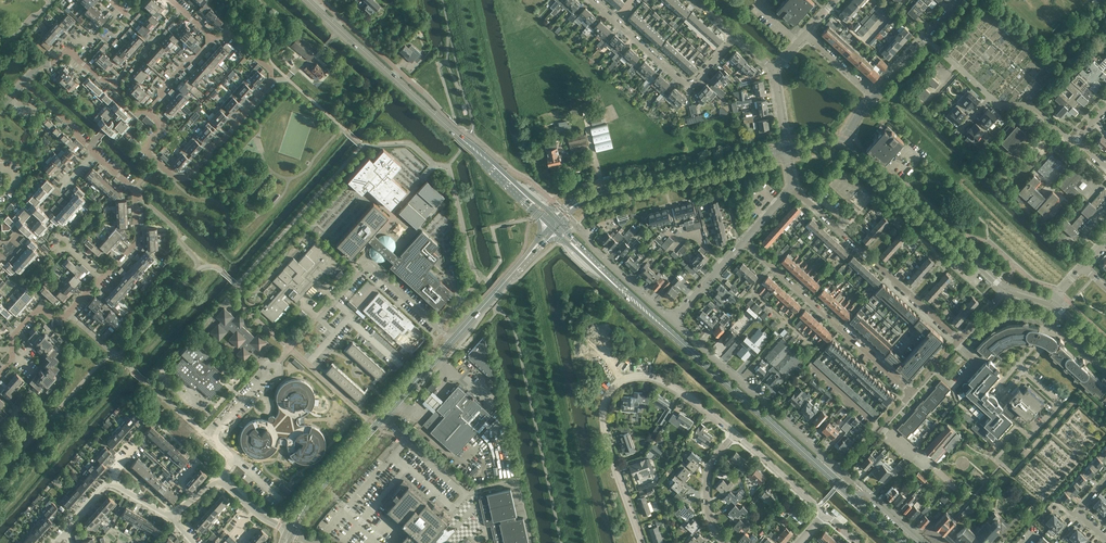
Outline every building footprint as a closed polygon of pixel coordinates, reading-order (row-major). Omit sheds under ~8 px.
[(83,5),(87,8),(84,12),(91,4),(95,0),(88,0),(83,5)] [(149,10),(152,6),(146,0),(143,0),(139,4),(143,8),(145,6),(149,10)] [(379,5),(373,0),(364,0),(368,3),(363,9),(370,15),(379,5)] [(558,10),(564,3),(562,0),(556,6),(556,7),(558,10)] [(570,6),(575,11),(581,3),(577,0),(575,0),(570,6)] [(614,6),(618,10),(625,3),(622,0),(619,0),(614,6)] [(671,6),(675,10),(682,4),(678,0),(677,0),(671,6)] [(777,10),(794,25),(814,3),(811,0),(785,0),(777,10)] [(854,0),(852,0),(849,4),(856,11),(861,6),(854,0)] [(915,3),(923,10),(928,5),(923,0),(918,0),(915,3)] [(160,5),(156,1),(152,6),(160,13),(166,7),(161,3),(160,5)] [(201,6),(199,8),(197,10),(201,14),(205,10),(207,11),(210,7),(205,2),(201,6)] [(915,3),(913,5),(911,8),(919,15),(923,10),(915,3)] [(91,4),(84,12),(88,15),(95,7),(91,4)] [(682,4),(675,10),(680,14),(686,7),(682,4)] [(856,11),(849,4),(844,9),(851,16),(856,11)] [(160,13),(152,6),(149,10),(152,13),(151,15),(155,18),(160,13)] [(95,7),(88,15),(92,19),(99,11),(95,7)] [(205,10),(201,14),(207,19),(214,11),(210,7),(207,11),(205,10)] [(686,7),(680,14),(684,18),(690,12),(686,7)] [(580,15),(585,19),(591,12),(586,8),(580,15)] [(851,16),(844,9),(839,15),(847,21),(851,16)] [(99,11),(92,19),(95,22),(103,14),(99,11)] [(214,11),(207,19),(211,22),(215,18),(216,20),(220,16),(214,11)] [(570,21),(570,20),(576,13),(574,11),(568,18),(570,21)] [(628,18),(633,23),(639,15),(635,11),(628,18)] [(693,11),(684,21),(689,25),(696,17),(694,15),(694,13),(693,11)] [(103,14),(95,22),(99,26),(107,18),(111,14),(108,12),(104,16),(103,14)] [(591,12),(585,19),(590,24),(596,17),(591,12)] [(573,23),(579,16),(576,13),(570,20),(573,23)] [(67,14),(64,18),(68,21),(66,23),(70,27),(75,21),(67,14)] [(151,15),(147,18),(156,26),(159,22),(155,18),(151,15)] [(639,15),(633,23),(637,26),(643,19),(639,15)] [(215,18),(211,22),(217,28),(224,20),(220,16),(216,20),(215,18)] [(696,17),(689,25),(693,29),(702,19),(700,18),(698,19),(696,17)] [(64,18),(59,23),(59,24),(65,29),(64,29),(66,31),(70,27),(66,23),(68,21),(64,18)] [(147,18),(144,22),(152,30),(156,26),(147,18)] [(121,29),(124,25),(116,19),(113,23),(121,29)] [(643,19),(637,26),(642,30),(648,23),(643,19)] [(702,19),(693,29),(697,33),(705,24),(703,22),(703,21),(702,19)] [(594,29),(591,27),(585,34),(588,36),(592,32),(597,36),(606,26),(601,21),(594,29)] [(822,28),(825,31),(822,34),(828,38),(835,30),(830,25),(831,24),(828,21),(822,28)] [(57,22),(53,26),(61,33),(64,29),(65,29),(59,24),(59,23),(57,22)] [(144,22),(140,26),(149,33),(152,30),(144,22)] [(648,23),(642,30),(646,34),(652,27),(648,23)] [(185,24),(180,30),(188,37),(191,33),(187,30),(189,28),(185,24)] [(705,24),(697,33),(702,37),(710,27),(709,26),(707,26),(705,24)] [(583,32),(585,34),(591,27),(589,25),(583,32)] [(61,33),(53,26),(50,30),(58,37),(61,33)] [(140,26),(137,30),(145,37),(149,33),(140,26)] [(606,26),(597,36),(602,40),(598,45),(600,47),(606,40),(604,38),(611,30),(606,26)] [(652,27),(646,34),(650,38),(657,31),(652,27)] [(710,27),(702,37),(706,41),(714,32),(711,30),(712,29),(710,27)] [(905,27),(900,32),(908,39),(912,34),(905,27)] [(58,37),(50,30),(46,33),(54,41),(58,37)] [(188,37),(180,30),(175,36),(179,40),(180,38),(184,41),(188,37)] [(835,30),(828,38),(832,42),(839,34),(835,30)] [(657,31),(650,38),(655,42),(661,35),(657,31)] [(175,36),(171,32),(167,36),(175,43),(179,40),(175,36)] [(714,32),(706,41),(711,45),(719,35),(717,33),(716,34),(714,32)] [(900,32),(895,38),(903,44),(908,39),(900,32)] [(54,41),(46,33),(43,38),(44,39),(45,39),(51,45),(51,44),(54,41)] [(195,37),(191,33),(188,37),(196,44),(201,39),(197,35),(195,37)] [(145,41),(137,34),(134,38),(142,45),(145,41)] [(839,34),(832,42),(838,47),(845,39),(839,34)] [(609,42),(606,40),(600,47),(602,49),(606,45),(611,50),(621,39),(616,35),(609,42)] [(661,35),(655,42),(659,46),(665,39),(661,35)] [(719,35),(711,45),(715,49),(723,40),(720,38),(721,36),(719,35)] [(889,40),(891,43),(899,49),(903,44),(895,38),(893,35),(889,40)] [(175,43),(167,36),(164,40),(172,47),(175,43)] [(299,36),(291,46),(309,61),(317,51),(299,36)] [(196,44),(188,37),(184,41),(188,45),(186,47),(190,50),(196,44)] [(142,45),(134,38),(130,42),(138,49),(142,45)] [(53,46),(51,44),(51,45),(45,39),(44,39),(41,43),(39,41),(36,45),(44,52),(47,49),(49,50),(53,46)] [(621,39),(611,50),(616,54),(612,58),(615,61),(621,54),(619,51),(626,44),(621,39)] [(845,39),(838,47),(842,51),(849,43),(845,39)] [(172,47),(164,40),(160,44),(166,50),(168,52),(172,47)] [(666,40),(660,47),(665,51),(671,44),(666,40)] [(891,43),(889,40),(888,40),(884,45),(886,48),(894,54),(899,49),(891,43)] [(138,49),(130,42),(127,46),(135,53),(138,49)] [(160,44),(158,42),(155,46),(163,53),(166,50),(160,44)] [(221,45),(217,49),(225,56),(232,48),(226,43),(223,47),(221,45)] [(849,43),(842,51),(847,56),(854,48),(849,43)] [(135,53),(127,46),(125,44),(121,48),(123,49),(123,50),(129,55),(131,57),(135,53)] [(671,44),(665,51),(669,55),(675,48),(671,44)] [(407,57),(409,55),(414,60),(420,53),(411,45),(409,48),(405,45),(400,50),(407,57)] [(163,53),(155,46),(151,50),(159,57),(163,53)] [(101,47),(96,53),(104,60),(107,56),(103,53),(105,51),(101,47)] [(121,48),(118,52),(122,55),(120,58),(124,61),(129,55),(123,50),(123,49),(121,48)] [(623,56),(621,54),(615,61),(617,63),(622,58),(627,62),(635,52),(631,48),(623,56)] [(675,48),(669,55),(673,59),(680,52),(675,48)] [(854,48),(847,56),(852,60),(859,52),(854,48)] [(889,60),(894,54),(886,48),(882,53),(889,60)] [(225,56),(217,49),(214,53),(222,60),(225,56)] [(159,57),(151,50),(148,54),(156,61),(159,57)] [(730,58),(736,63),(742,56),(737,51),(730,58)] [(118,52),(112,58),(116,61),(116,62),(120,65),(124,61),(120,58),(122,55),(118,52)] [(635,52),(627,62),(632,67),(627,72),(629,74),(636,67),(633,65),(641,57),(635,52)] [(680,52),(673,59),(678,63),(684,56),(680,52)] [(859,52),(852,60),(856,64),(864,56),(859,52)] [(104,60),(96,53),(92,57),(96,60),(94,62),(98,66),(104,60)] [(222,60),(214,53),(210,57),(218,64),(222,60)] [(156,61),(148,54),(144,58),(152,65),(156,61)] [(875,54),(869,61),(862,69),(867,74),(881,58),(875,54)] [(107,56),(104,60),(111,67),(112,67),(116,62),(116,61),(112,58),(111,59),(107,56)] [(684,56),(678,63),(682,67),(688,60),(684,56)] [(742,56),(736,63),(741,67),(747,61),(742,56)] [(869,61),(864,56),(856,64),(862,69),(869,61)] [(218,64),(210,57),(207,60),(215,68),(218,64)] [(1090,60),(1102,71),(1105,67),(1105,57),(1099,65),(1094,61),(1093,62),(1090,60)] [(881,58),(867,74),(874,80),(888,65),(881,58)] [(111,67),(104,60),(98,66),(102,69),(104,68),(108,71),(110,69),(111,67)] [(215,68),(207,60),(203,64),(211,72),(215,68)] [(688,60),(682,67),(686,71),(693,64),(688,60)] [(1090,60),(1087,64),(1092,69),(1087,74),(1079,67),(1077,70),(1092,82),(1099,75),(1105,81),(1105,74),(1102,71),(1090,60)] [(160,65),(166,70),(169,66),(167,64),(164,61),(160,65)] [(638,69),(636,67),(629,74),(632,76),(636,71),(641,76),(650,66),(645,61),(638,69)] [(747,61),(741,67),(746,72),(752,65),(747,61)] [(153,69),(144,62),(141,66),(149,73),(153,69)] [(211,72),(203,64),(200,68),(206,74),(208,76),(211,72)] [(251,72),(253,74),(252,74),(260,81),(265,76),(262,74),(265,70),(260,66),(257,64),(251,71),(251,72)] [(316,80),(325,71),(317,64),(311,70),(307,66),(304,69),(316,80)] [(693,64),(686,71),(691,75),(697,68),(693,64)] [(731,73),(733,71),(726,64),(723,66),(731,73)] [(752,65),(746,72),(751,77),(754,73),(757,75),(761,71),(757,67),(755,68),(752,65)] [(149,73),(141,66),(137,69),(142,73),(140,75),(144,79),(149,73)] [(650,66),(641,76),(646,80),(642,85),(644,87),(650,80),(648,78),(655,70),(650,66)] [(64,67),(59,73),(67,80),(75,71),(73,69),(71,71),(72,72),(71,73),(71,74),(72,75),(71,76),(67,73),(69,71),(64,67)] [(112,67),(111,67),(110,69),(111,70),(117,76),(120,74),(112,67)] [(200,68),(198,67),(195,71),(203,78),(206,74),(200,68)] [(142,73),(137,69),(132,76),(136,79),(140,83),(144,79),(140,75),(142,73)] [(720,70),(715,75),(726,85),(728,82),(725,79),(727,77),(726,76),(728,73),(724,70),(722,72),(720,70)] [(1092,82),(1077,70),(1075,72),(1077,75),(1076,76),(1084,83),(1080,87),(1078,85),(1077,86),(1072,81),(1069,78),(1066,81),(1069,83),(1087,99),(1090,97),(1088,95),(1089,94),(1091,94),(1092,95),(1093,94),(1094,94),(1095,93),(1099,89),(1092,82)] [(67,80),(75,87),(80,82),(76,78),(74,80),(73,78),(76,75),(77,73),(75,71),(67,80)] [(203,78),(195,71),(191,75),(199,82),(203,78)] [(252,74),(253,74),(251,72),(247,77),(252,81),(250,83),(255,88),(257,86),(256,85),(260,81),(252,74)] [(67,80),(59,73),(56,77),(59,81),(58,82),(58,83),(62,86),(67,80)] [(199,82),(191,75),(188,78),(194,84),(196,86),(199,82)] [(653,83),(650,80),(644,87),(647,90),(651,85),(656,89),(665,79),(660,75),(653,83)] [(726,85),(715,75),(711,80),(718,86),(721,83),(724,86),(726,85)] [(739,86),(753,83),(752,79),(747,80),(742,81),(735,75),(734,76),(733,75),(732,76),(730,75),(727,77),(734,83),(736,81),(738,83),(739,86)] [(935,88),(939,84),(931,76),(927,81),(935,88)] [(111,99),(88,77),(82,83),(86,87),(88,85),(96,92),(94,94),(102,101),(104,100),(108,103),(94,119),(102,126),(119,106),(111,99)] [(188,78),(186,77),(182,81),(186,84),(185,86),(189,90),(194,84),(188,78)] [(136,79),(131,85),(139,92),(142,88),(139,84),(140,83),(136,79)] [(239,86),(240,87),(248,94),(252,90),(253,90),(255,88),(250,83),(245,79),(239,86)] [(665,79),(656,89),(661,93),(656,98),(659,101),(665,94),(663,92),(670,84),(665,79)] [(75,87),(67,80),(62,86),(66,90),(68,88),(72,91),(75,87)] [(189,90),(185,86),(186,84),(182,81),(177,87),(181,90),(185,94),(189,90)] [(1087,99),(1069,83),(1066,87),(1074,94),(1069,99),(1061,92),(1059,95),(1073,108),(1080,100),(1085,104),(1088,100),(1087,99)] [(707,84),(702,89),(711,97),(713,96),(711,94),(714,91),(707,84)] [(139,92),(131,85),(127,89),(131,92),(130,94),(134,98),(139,92)] [(232,93),(238,97),(243,102),(245,99),(244,99),(248,94),(240,87),(239,86),(232,93)] [(924,101),(931,93),(923,86),(916,93),(924,101)] [(724,96),(726,93),(719,87),(717,89),(724,96)] [(765,87),(755,88),(756,95),(766,93),(765,87)] [(146,91),(142,88),(139,92),(147,99),(152,93),(148,89),(146,91)] [(216,99),(221,93),(215,88),(210,95),(216,99)] [(668,101),(671,103),(680,93),(675,88),(668,95),(671,98),(668,101)] [(711,97),(702,89),(698,94),(705,101),(707,98),(709,100),(711,97)] [(724,96),(717,89),(715,92),(722,98),(724,96)] [(975,97),(977,94),(971,89),(969,91),(968,90),(963,95),(974,105),(979,100),(975,97)] [(185,94),(181,90),(180,92),(179,92),(176,96),(184,103),(187,99),(185,97),(187,95),(185,94)] [(147,99),(139,92),(134,98),(138,101),(139,99),(143,103),(147,99)] [(1073,108),(1059,95),(1056,92),(1053,95),(1056,98),(1055,99),(1055,100),(1061,105),(1061,107),(1057,110),(1055,113),(1061,118),(1064,116),(1062,115),(1065,112),(1069,116),(1070,116),(1072,114),(1074,116),(1078,112),(1073,108)] [(226,99),(229,101),(236,108),(240,103),(241,104),(243,102),(238,97),(232,93),(226,99)] [(680,93),(671,103),(673,106),(676,102),(679,105),(686,97),(680,93)] [(665,94),(659,101),(662,103),(668,96),(665,94)] [(752,102),(751,99),(753,98),(753,95),(740,97),(740,100),(740,101),(740,100),(736,100),(736,105),(752,102)] [(974,105),(963,95),(957,102),(958,103),(964,109),(966,106),(970,109),(974,105)] [(184,103),(176,96),(172,100),(180,107),(184,103)] [(236,108),(229,101),(226,99),(220,106),(221,107),(222,107),(225,110),(225,111),(231,115),(233,113),(232,112),(236,108)] [(180,107),(172,100),(169,104),(177,111),(180,107)] [(757,101),(754,102),(755,108),(756,108),(768,106),(767,100),(757,101)] [(964,109),(958,103),(952,110),(961,119),(962,119),(962,118),(966,114),(962,111),(964,109)] [(177,111),(169,104),(165,108),(167,109),(164,113),(170,119),(177,111)] [(692,117),(686,118),(688,124),(696,122),(695,116),(693,105),(689,106),(692,117)] [(768,106),(756,108),(757,115),(759,114),(769,113),(768,106)] [(221,107),(215,114),(224,122),(228,117),(229,118),(231,115),(225,111),(225,110),(222,107),(221,107)] [(117,118),(124,110),(122,108),(115,117),(117,118)] [(995,121),(1000,116),(994,110),(992,112),(988,109),(985,112),(984,114),(993,123),(995,121)] [(961,119),(952,110),(946,117),(952,122),(954,120),(957,124),(961,119)] [(135,120),(131,116),(127,113),(122,118),(130,125),(135,120)] [(592,125),(602,123),(600,113),(590,115),(592,125)] [(145,125),(133,114),(131,116),(135,120),(141,126),(134,134),(136,136),(145,125)] [(220,126),(224,122),(215,114),(209,121),(218,129),(221,127),(220,126)] [(987,130),(993,123),(984,114),(980,119),(983,122),(981,124),(988,131),(989,130),(987,130)] [(151,128),(154,123),(146,116),(142,120),(151,128)] [(41,123),(44,127),(43,128),(47,131),(49,130),(54,124),(46,117),(41,123)] [(1035,130),(1024,120),(1021,117),(1015,123),(1014,122),(1004,132),(1008,135),(1001,142),(1011,152),(1027,134),(1029,136),(1035,130)] [(130,125),(122,118),(118,123),(126,130),(130,125)] [(761,121),(758,121),(759,127),(758,127),(759,132),(765,131),(765,129),(769,128),(768,119),(761,121)] [(106,130),(113,123),(111,121),(104,128),(106,130)] [(207,126),(203,130),(210,137),(214,132),(215,133),(217,131),(208,122),(205,125),(207,126)] [(126,130),(118,123),(114,128),(122,135),(126,130)] [(988,131),(981,124),(979,126),(976,123),(972,128),(971,127),(971,128),(980,136),(982,138),(988,131)] [(62,131),(54,124),(49,130),(56,137),(62,131)] [(613,148),(611,140),(607,124),(591,128),(597,152),(613,148)] [(887,126),(867,149),(874,155),(876,154),(885,162),(904,142),(887,126)] [(122,135),(114,128),(109,133),(117,140),(122,135)] [(194,135),(200,140),(205,144),(207,142),(206,141),(210,137),(203,130),(201,128),(194,135)] [(971,128),(967,132),(971,136),(969,138),(975,144),(977,141),(978,142),(982,138),(980,136),(971,128)] [(66,142),(70,138),(62,131),(56,137),(60,141),(59,142),(63,146),(66,142)] [(567,135),(572,154),(588,150),(587,146),(589,145),(586,131),(567,135)] [(194,135),(188,142),(198,150),(202,146),(203,147),(205,144),(200,140),(194,135)] [(1102,137),(1096,143),(1104,151),(1105,148),(1105,140),(1102,137)] [(76,139),(73,142),(70,138),(66,142),(70,146),(68,148),(72,151),(73,151),(78,146),(81,149),(80,151),(82,154),(84,151),(82,149),(84,146),(76,139)] [(561,163),(561,160),(564,159),(562,152),(559,153),(557,148),(558,148),(555,139),(545,141),(547,150),(547,151),(549,157),(548,157),(549,160),(548,161),(548,163),(549,163),(550,166),(561,163)] [(198,150),(188,142),(182,149),(187,153),(193,158),(195,156),(194,155),(198,150)] [(72,151),(68,148),(65,152),(69,155),(67,157),(71,161),(76,155),(73,151),(72,151)] [(176,156),(178,157),(186,164),(190,160),(191,160),(193,158),(187,153),(182,149),(176,156)] [(369,157),(347,181),(361,193),(367,187),(390,208),(406,190),(390,176),(401,165),(383,149),(372,160),(369,157)] [(65,152),(61,156),(60,157),(64,161),(67,165),(71,161),(67,157),(69,155),(65,152)] [(56,154),(52,158),(56,161),(55,163),(59,167),(64,161),(60,157),(56,154)] [(1038,170),(1045,177),(1059,162),(1051,155),(1038,170)] [(182,169),(186,164),(178,157),(171,165),(178,171),(181,168),(182,169)] [(56,161),(52,158),(47,164),(55,171),(59,167),(55,163),(56,161)] [(55,171),(47,164),(43,168),(47,171),(46,173),(50,177),(55,171)] [(92,168),(85,176),(89,180),(96,172),(92,168)] [(1079,191),(1076,189),(1074,187),(1083,177),(1073,168),(1058,185),(1072,198),(1079,191)] [(96,172),(89,180),(93,183),(100,175),(96,172)] [(1016,190),(1012,195),(1022,203),(1026,199),(1037,209),(1043,215),(1059,197),(1053,192),(1046,199),(1034,187),(1040,180),(1033,174),(1018,192),(1016,190)] [(100,175),(93,183),(97,187),(98,185),(104,179),(104,178),(100,175)] [(100,191),(102,189),(109,180),(105,177),(104,178),(104,179),(98,185),(97,187),(96,187),(100,191)] [(46,180),(41,186),(49,193),(54,187),(46,180)] [(109,180),(102,189),(106,192),(113,184),(109,180)] [(426,182),(419,190),(413,197),(406,204),(399,213),(416,228),(433,209),(444,197),(426,182)] [(113,184),(106,192),(110,196),(117,187),(113,184)] [(41,186),(37,190),(45,197),(49,193),(41,186)] [(76,186),(72,190),(76,193),(77,193),(81,197),(84,193),(76,186)] [(117,187),(110,196),(116,201),(119,197),(117,195),(119,193),(122,195),(124,193),(117,187)] [(1067,221),(1065,220),(1059,226),(1073,238),(1079,232),(1077,231),(1078,230),(1085,235),(1089,230),(1088,228),(1090,225),(1089,224),(1091,221),(1094,224),(1105,211),(1105,190),(1104,188),(1091,204),(1089,202),(1081,212),(1082,213),(1071,225),(1067,221)] [(73,194),(70,190),(68,189),(65,194),(69,198),(73,194)] [(37,190),(34,194),(42,201),(45,197),(37,190)] [(76,193),(73,197),(81,204),(85,200),(81,197),(77,193),(76,193)] [(119,197),(116,201),(116,206),(127,205),(126,200),(123,200),(120,197),(122,195),(119,193),(117,195),(119,197)] [(37,207),(42,201),(34,194),(29,199),(37,207)] [(58,201),(59,203),(62,206),(66,201),(61,197),(58,201)] [(73,197),(69,201),(78,208),(81,204),(73,197)] [(29,199),(21,208),(16,214),(24,221),(37,207),(29,199)] [(709,203),(711,209),(720,207),(718,201),(714,201),(714,199),(710,200),(710,203),(709,203)] [(69,201),(66,205),(74,212),(78,208),(69,201)] [(373,203),(336,244),(351,258),(367,240),(372,245),(372,246),(371,247),(370,249),(370,252),(370,253),(371,253),(371,254),(372,255),(373,257),(374,258),(375,259),(377,260),(379,260),(379,262),(382,261),(384,261),(386,259),(387,258),(388,259),(391,261),(393,263),(389,267),(395,271),(401,277),(402,277),(425,298),(424,298),(437,309),(452,292),(440,281),(439,281),(427,271),(426,271),(430,267),(432,264),(425,257),(427,256),(431,251),(432,252),(432,251),(438,245),(421,230),(400,254),(401,255),(400,257),(399,256),(398,257),(395,254),(393,252),(394,250),(394,249),(395,247),(395,245),(395,242),(393,240),(392,238),(390,236),(388,236),(385,235),(384,235),(381,236),(379,237),(378,238),(376,237),(372,234),(388,216),(373,203)] [(687,204),(689,215),(696,214),(693,203),(689,204),(687,205),(687,204)] [(689,215),(687,204),(683,205),(683,206),(680,206),(683,217),(689,215)] [(71,216),(63,209),(61,211),(59,209),(55,205),(53,207),(67,220),(71,216)] [(66,205),(63,209),(71,216),(74,212),(66,205)] [(710,243),(700,205),(698,205),(707,244),(710,243)] [(795,205),(791,210),(798,216),(800,214),(798,212),(800,210),(795,205)] [(683,217),(680,206),(676,207),(677,207),(674,208),(676,219),(683,217)] [(67,220),(53,207),(51,209),(52,211),(57,215),(56,216),(60,220),(60,221),(64,224),(67,220)] [(720,207),(711,209),(712,216),(723,213),(723,210),(721,211),(720,207)] [(665,210),(661,211),(664,222),(671,220),(670,216),(672,215),(671,212),(669,213),(668,209),(667,209),(668,210),(665,210)] [(798,216),(791,210),(786,214),(792,219),(794,217),(796,218),(798,216)] [(664,222),(661,211),(659,212),(659,211),(655,212),(658,223),(664,222)] [(622,227),(629,219),(628,218),(627,213),(627,212),(617,215),(617,216),(619,224),(622,227)] [(658,223),(655,212),(655,213),(653,214),(652,213),(648,214),(649,215),(645,219),(644,218),(643,218),(649,224),(649,223),(651,223),(651,225),(658,223)] [(44,213),(40,218),(27,233),(35,240),(52,221),(48,217),(44,213)] [(48,217),(52,221),(56,224),(60,221),(60,220),(56,216),(52,213),(48,217)] [(724,215),(723,213),(712,216),(709,217),(710,223),(714,222),(723,220),(722,216),(724,215)] [(15,223),(18,226),(19,227),(24,221),(16,214),(12,219),(8,215),(4,219),(2,219),(2,230),(9,230),(15,223)] [(792,219),(786,214),(782,219),(788,224),(792,219)] [(883,216),(881,219),(880,218),(879,219),(875,215),(873,217),(877,221),(878,220),(879,221),(885,226),(889,221),(883,216)] [(788,224),(782,219),(778,224),(784,229),(788,224)] [(807,224),(812,229),(817,223),(812,219),(807,224)] [(723,220),(714,222),(716,228),(727,225),(726,223),(724,224),(723,220)] [(127,221),(117,222),(117,227),(121,230),(125,227),(128,226),(128,224),(132,223),(132,221),(129,221),(127,221)] [(885,226),(879,221),(875,226),(880,231),(885,226)] [(795,231),(802,224),(800,222),(793,229),(795,231)] [(628,241),(637,230),(635,228),(637,226),(634,223),(623,235),(626,238),(625,239),(628,241)] [(821,227),(817,223),(812,229),(816,233),(821,227)] [(784,229),(778,224),(774,228),(780,233),(784,229)] [(876,235),(871,230),(870,229),(871,228),(866,224),(864,226),(869,230),(868,231),(869,232),(867,235),(872,240),(876,235)] [(727,225),(716,228),(717,234),(715,235),(726,232),(725,228),(727,228),(727,225)] [(880,231),(875,226),(871,230),(876,235),(880,231)] [(117,227),(112,232),(120,240),(124,236),(120,232),(121,230),(117,227)] [(826,232),(821,227),(816,233),(821,237),(826,232)] [(780,233),(774,228),(770,233),(775,238),(780,233)] [(615,234),(606,244),(611,249),(618,242),(615,240),(617,238),(619,240),(623,236),(618,231),(615,234)] [(120,240),(112,232),(108,236),(112,240),(111,242),(115,246),(120,240)] [(601,240),(606,244),(615,234),(613,232),(610,235),(607,233),(601,240)] [(726,232),(715,235),(717,245),(726,243),(725,239),(728,239),(726,232)] [(830,236),(826,232),(821,237),(823,239),(825,241),(830,236)] [(901,232),(897,237),(902,242),(903,243),(902,244),(907,248),(909,250),(910,249),(908,247),(909,246),(904,242),(905,241),(904,240),(906,237),(901,232)] [(775,238),(770,233),(766,238),(771,243),(775,238)] [(83,241),(91,248),(94,244),(90,241),(92,239),(88,235),(83,241)] [(872,240),(867,235),(864,238),(862,235),(861,236),(859,235),(857,237),(860,239),(861,238),(868,245),(872,240)] [(108,236),(104,242),(103,242),(111,249),(115,246),(111,242),(112,240),(108,236)] [(835,240),(830,236),(825,241),(830,245),(835,240)] [(823,239),(821,237),(820,238),(819,237),(815,241),(815,242),(812,246),(814,248),(818,244),(817,243),(820,240),(821,241),(823,239)] [(902,242),(897,237),(893,242),(898,246),(902,242)] [(29,238),(25,243),(29,246),(30,246),(34,250),(34,249),(37,246),(29,238)] [(771,243),(766,238),(762,243),(767,247),(769,250),(770,248),(768,246),(771,243)] [(637,239),(633,243),(631,241),(627,245),(625,243),(618,251),(623,256),(630,248),(634,251),(641,243),(637,239)] [(779,258),(791,244),(786,239),(785,241),(787,243),(787,244),(783,249),(783,248),(782,250),(779,248),(774,254),(779,258)] [(840,244),(835,240),(830,245),(835,250),(840,244)] [(111,249),(103,242),(100,246),(104,250),(107,253),(111,249)] [(263,307),(260,310),(273,322),(288,304),(281,298),(286,293),(297,302),(324,271),(327,274),(338,262),(331,256),(315,242),(310,248),(312,250),(307,256),(308,256),(314,262),(307,270),(293,258),(273,281),(282,289),(267,306),(266,304),(263,307)] [(898,246),(893,242),(888,246),(894,251),(898,246)] [(158,243),(147,244),(147,249),(151,253),(152,253),(155,249),(158,249),(158,243)] [(47,252),(48,251),(49,250),(43,244),(41,246),(47,252)] [(98,248),(94,244),(91,248),(98,256),(104,250),(100,246),(98,248)] [(844,248),(840,244),(835,250),(839,254),(844,248)] [(820,254),(823,256),(827,252),(826,252),(830,247),(828,245),(820,254)] [(29,246),(26,249),(34,257),(34,249),(34,250),(30,246),(29,246)] [(894,251),(888,246),(884,251),(889,256),(894,251)] [(708,259),(703,254),(706,251),(701,247),(698,250),(700,252),(696,256),(695,257),(699,260),(700,260),(703,263),(705,265),(707,263),(706,262),(708,259)] [(781,261),(786,266),(799,252),(794,247),(788,253),(789,253),(781,261)] [(849,253),(844,248),(839,254),(838,254),(837,253),(833,258),(835,260),(836,259),(838,260),(842,256),(844,258),(849,253)] [(26,249),(23,254),(31,261),(34,257),(26,249)] [(151,253),(147,249),(142,255),(150,262),(154,258),(155,256),(152,253),(151,253)] [(629,267),(639,256),(642,253),(639,251),(637,254),(636,255),(633,252),(630,256),(624,262),(629,267)] [(889,256),(884,251),(880,256),(885,261),(889,256)] [(799,252),(786,266),(791,270),(796,264),(794,261),(799,256),(801,254),(799,252)] [(23,254),(19,257),(27,265),(31,261),(23,254)] [(641,263),(644,265),(641,268),(643,270),(640,274),(645,278),(652,270),(648,266),(650,264),(647,261),(652,256),(649,254),(641,263)] [(150,262),(142,255),(138,259),(147,266),(150,262)] [(68,266),(71,270),(75,266),(69,261),(72,258),(70,256),(62,265),(66,268),(68,266)] [(639,256),(629,267),(634,271),(640,265),(637,262),(641,258),(639,256)] [(848,262),(853,266),(858,260),(853,256),(848,262)] [(929,257),(926,260),(925,259),(924,260),(920,256),(919,257),(930,267),(934,262),(929,257)] [(19,257),(16,261),(24,269),(27,265),(19,257)] [(703,263),(700,260),(699,260),(695,257),(691,262),(695,265),(693,267),(696,270),(697,269),(698,268),(699,269),(703,264),(705,266),(705,265),(703,263)] [(930,267),(919,257),(918,258),(922,262),(921,263),(922,264),(920,267),(925,272),(930,267)] [(147,266),(138,259),(135,263),(143,270),(147,266)] [(862,265),(858,260),(853,266),(857,270),(862,265)] [(12,265),(16,269),(20,273),(24,269),(16,261),(12,265)] [(0,263),(0,265),(3,268),(11,275),(16,269),(12,265),(8,262),(5,266),(1,262),(0,263)] [(143,270),(135,263),(132,267),(140,274),(143,270)] [(697,279),(701,274),(688,263),(680,272),(684,276),(688,271),(697,279)] [(743,263),(740,266),(738,264),(734,270),(741,276),(742,274),(748,268),(743,263)] [(77,264),(75,266),(71,270),(75,273),(74,275),(78,279),(78,278),(84,272),(86,273),(89,271),(81,264),(79,266),(77,264)] [(796,264),(791,270),(795,274),(801,268),(796,264)] [(867,269),(862,265),(857,270),(862,274),(867,269)] [(117,272),(121,274),(122,275),(126,271),(121,267),(117,272)] [(140,274),(132,267),(128,270),(136,278),(139,280),(142,276),(140,274)] [(925,272),(920,267),(916,271),(921,276),(925,272)] [(753,272),(748,268),(742,274),(747,278),(753,272)] [(801,268),(795,274),(800,278),(806,272),(801,268)] [(872,273),(867,269),(862,274),(867,278),(872,273)] [(136,278),(128,270),(125,274),(133,282),(136,278)] [(652,270),(645,278),(650,282),(653,279),(655,281),(656,281),(660,276),(662,274),(659,271),(657,274),(652,270)] [(728,270),(724,275),(728,278),(732,273),(728,270)] [(921,276),(916,271),(912,276),(917,281),(921,276)] [(758,277),(753,272),(747,278),(745,280),(747,282),(749,280),(752,283),(758,277)] [(806,272),(800,278),(805,283),(810,276),(806,272)] [(817,282),(819,281),(822,278),(823,278),(826,275),(823,273),(820,276),(820,275),(817,279),(815,280),(817,282)] [(876,277),(872,273),(867,278),(871,283),(876,277)] [(946,273),(942,278),(953,288),(954,287),(949,283),(950,282),(949,281),(951,278),(946,273)] [(133,282),(125,274),(121,278),(123,280),(131,287),(132,288),(136,284),(133,282)] [(74,275),(70,279),(74,282),(73,284),(77,288),(82,282),(78,278),(78,279),(74,275)] [(660,276),(656,281),(657,282),(652,287),(656,291),(661,285),(664,289),(671,282),(668,279),(666,281),(660,276)] [(674,284),(665,294),(671,299),(678,292),(680,289),(677,286),(682,281),(678,278),(676,276),(671,282),(674,284)] [(762,282),(765,285),(758,292),(760,295),(767,287),(773,280),(768,276),(762,282)] [(810,276),(805,283),(809,287),(815,281),(810,276)] [(917,281),(912,276),(907,281),(913,286),(917,281)] [(63,283),(65,285),(73,292),(77,288),(73,284),(74,282),(70,279),(68,277),(63,283)] [(881,281),(876,277),(871,283),(870,283),(869,283),(865,287),(866,288),(864,290),(865,291),(867,289),(871,285),(872,286),(873,284),(876,287),(881,281)] [(953,288),(942,278),(938,283),(943,288),(945,285),(947,286),(948,285),(952,289),(953,288)] [(131,287),(123,280),(119,284),(127,291),(131,287)] [(740,298),(747,291),(744,289),(740,294),(736,291),(738,289),(735,286),(734,287),(727,280),(725,283),(732,289),(731,290),(740,298)] [(778,285),(773,280),(767,287),(770,289),(763,297),(765,299),(772,291),(778,285)] [(815,281),(809,287),(814,291),(820,285),(815,281)] [(818,295),(823,299),(829,293),(826,290),(827,289),(828,289),(831,285),(832,286),(834,285),(830,281),(828,283),(825,287),(826,287),(824,289),(818,295)] [(943,288),(938,283),(933,287),(939,292),(943,288)] [(39,290),(47,297),(51,293),(47,289),(49,287),(45,284),(39,290)] [(127,291),(119,284),(116,287),(124,295),(127,291)] [(725,293),(727,291),(720,284),(715,290),(717,293),(715,296),(716,296),(713,298),(717,302),(721,298),(720,298),(721,296),(722,297),(724,294),(724,293),(724,292),(725,293)] [(875,292),(872,295),(877,300),(880,296),(887,288),(885,287),(885,286),(883,284),(875,292)] [(73,292),(65,285),(62,289),(66,292),(64,294),(68,298),(73,292)] [(782,289),(778,285),(772,291),(777,295),(782,289)] [(829,293),(823,299),(828,304),(833,297),(831,295),(832,293),(833,293),(836,290),(835,289),(838,287),(836,285),(833,288),(830,291),(829,293)] [(124,295),(116,287),(112,291),(120,299),(124,295)] [(939,292),(933,287),(929,292),(935,297),(939,292)] [(887,288),(880,296),(884,300),(891,292),(889,291),(890,290),(887,288)] [(27,289),(22,294),(30,301),(35,296),(27,289)] [(62,289),(56,294),(61,298),(60,298),(64,302),(68,298),(64,294),(66,292),(62,289)] [(787,293),(782,289),(777,295),(781,299),(787,293)] [(96,294),(101,298),(105,294),(100,290),(96,294)] [(840,294),(842,292),(840,290),(838,292),(833,297),(836,299),(840,294)] [(120,299),(112,291),(109,295),(117,303),(120,299)] [(840,303),(850,293),(848,291),(843,296),(842,296),(838,301),(840,303)] [(410,330),(415,325),(378,292),(362,310),(394,339),(400,332),(402,334),(408,328),(410,330)] [(891,292),(884,300),(888,304),(895,296),(894,295),(894,294),(892,292),(891,292)] [(935,297),(929,292),(925,297),(930,301),(932,303),(931,304),(934,306),(936,304),(933,302),(934,301),(932,299),(935,297)] [(55,296),(51,293),(47,297),(55,304),(60,298),(61,298),(56,294),(55,296)] [(792,297),(787,293),(781,299),(786,304),(792,297)] [(22,294),(18,299),(26,306),(30,301),(22,294)] [(973,298),(971,300),(969,299),(969,300),(964,296),(963,297),(974,307),(979,302),(976,301),(979,298),(974,294),(972,296),(973,298)] [(117,303),(109,295),(105,299),(113,307),(117,303)] [(95,296),(87,304),(91,308),(99,300),(95,296)] [(895,296),(888,304),(893,308),(900,300),(898,298),(899,298),(896,296),(895,296)] [(796,302),(792,297),(786,304),(788,306),(787,308),(784,311),(782,314),(783,316),(786,313),(789,310),(791,308),(790,308),(796,302)] [(833,297),(828,304),(832,308),(838,302),(833,297)] [(851,297),(847,301),(847,300),(843,305),(845,307),(850,303),(849,302),(853,298),(851,297)] [(974,307),(963,297),(962,298),(966,302),(965,304),(966,304),(964,306),(965,307),(964,307),(970,312),(974,307)] [(18,299),(13,304),(21,311),(26,306),(18,299)] [(99,300),(91,308),(95,311),(92,315),(103,303),(99,300)] [(900,300),(893,308),(897,312),(904,304),(902,302),(903,302),(900,300)] [(697,318),(701,321),(707,315),(715,306),(710,301),(707,304),(710,307),(705,313),(702,311),(697,318)] [(801,306),(796,302),(790,308),(791,308),(793,310),(792,312),(791,312),(789,315),(791,317),(794,314),(795,312),(801,306)] [(838,302),(832,308),(837,312),(843,306),(838,302)] [(103,303),(92,315),(96,319),(103,311),(99,307),(103,304),(103,303)] [(757,313),(761,308),(756,303),(751,308),(754,310),(757,313)] [(904,304),(897,312),(901,316),(908,308),(907,306),(905,303),(904,304)] [(13,304),(9,308),(13,312),(17,316),(21,311),(13,304)] [(970,312),(964,307),(962,309),(961,308),(960,309),(956,305),(954,307),(959,312),(959,311),(960,312),(966,317),(970,312)] [(843,306),(837,312),(842,316),(847,310),(843,306)] [(4,307),(0,311),(8,318),(13,312),(9,308),(8,310),(4,307)] [(901,316),(906,320),(913,312),(911,310),(912,310),(909,307),(908,308),(901,316)] [(247,320),(239,313),(235,317),(224,308),(216,317),(221,321),(218,324),(218,323),(210,332),(219,341),(227,331),(229,329),(234,333),(229,339),(238,347),(239,346),(241,348),(236,354),(244,361),(256,348),(259,351),(267,342),(258,333),(255,337),(242,325),(247,320)] [(857,312),(850,321),(852,323),(853,322),(854,324),(862,316),(865,313),(860,309),(857,312)] [(110,310),(107,314),(103,318),(103,319),(107,322),(114,314),(110,310)] [(748,315),(740,324),(745,329),(753,320),(754,321),(758,316),(752,310),(750,312),(751,313),(749,315),(752,318),(751,319),(748,315)] [(799,316),(802,318),(795,326),(797,328),(800,325),(804,320),(810,314),(805,310),(799,316)] [(847,310),(842,316),(846,321),(852,314),(847,310)] [(103,311),(96,319),(100,323),(103,319),(103,318),(107,314),(103,311)] [(719,337),(724,331),(726,328),(723,325),(730,318),(728,315),(731,312),(729,311),(726,314),(722,311),(718,315),(722,318),(719,322),(721,324),(719,326),(713,332),(719,337)] [(913,312),(906,320),(910,324),(918,316),(918,315),(917,316),(915,314),(916,314),(913,311),(913,312)] [(966,317),(960,312),(956,316),(962,321),(966,317)] [(114,314),(107,322),(111,325),(118,317),(114,314)] [(707,315),(701,321),(705,325),(714,315),(712,314),(709,317),(707,315)] [(815,318),(810,314),(804,320),(809,325),(815,318)] [(714,315),(705,325),(710,329),(719,319),(717,317),(714,315)] [(854,324),(854,325),(856,327),(857,326),(859,328),(866,320),(862,316),(854,324)] [(962,321),(956,316),(954,319),(952,317),(951,318),(949,316),(947,318),(949,320),(950,319),(957,326),(962,321)] [(118,317),(111,325),(115,329),(122,321),(118,317)] [(888,352),(885,356),(892,362),(908,377),(922,362),(930,353),(943,338),(926,323),(920,317),(914,323),(923,331),(925,333),(927,332),(929,333),(929,334),(902,364),(900,361),(902,360),(899,357),(890,349),(888,352)] [(815,318),(809,325),(813,329),(819,322),(815,318)] [(859,328),(858,329),(861,331),(861,330),(863,332),(870,324),(866,320),(859,328)] [(819,322),(813,329),(818,333),(824,327),(819,322)] [(801,333),(804,330),(807,326),(805,324),(802,327),(802,328),(799,331),(801,333)] [(863,332),(865,335),(866,334),(867,336),(875,328),(870,324),(863,332)] [(990,360),(995,355),(997,353),(1004,347),(1013,343),(1023,342),(1033,344),(1034,341),(1039,343),(1042,344),(1043,345),(1046,346),(1046,347),(1055,337),(1051,335),(1049,333),(1047,332),(1043,331),(1038,329),(1039,327),(1025,324),(1011,325),(1007,326),(993,331),(983,340),(975,349),(981,355),(983,353),(990,360)] [(42,336),(33,327),(29,332),(31,334),(27,339),(34,345),(38,341),(46,349),(43,353),(50,359),(44,366),(47,369),(39,378),(36,375),(30,382),(34,386),(32,388),(37,392),(45,383),(47,385),(55,375),(53,374),(59,367),(55,363),(59,359),(54,355),(58,350),(52,344),(53,342),(44,334),(42,336)] [(728,335),(723,340),(727,344),(737,333),(731,327),(726,333),(728,335)] [(824,327),(818,333),(823,337),(828,331),(824,327)] [(867,336),(869,339),(870,338),(872,340),(879,332),(875,328),(867,336)] [(744,345),(737,353),(745,361),(752,353),(755,355),(760,348),(758,346),(767,336),(762,332),(759,329),(750,339),(747,336),(741,342),(744,345)] [(828,331),(823,337),(825,340),(824,342),(824,341),(819,347),(821,349),(826,343),(828,342),(833,335),(828,331)] [(872,340),(871,340),(874,343),(874,342),(876,344),(883,336),(879,332),(872,340)] [(876,344),(878,347),(879,346),(880,348),(888,340),(883,336),(876,344)] [(469,359),(471,360),(488,376),(488,375),(489,376),(493,375),(485,337),(484,338),(483,337),(467,354),(469,356),(468,358),(469,359)] [(772,348),(764,357),(774,365),(769,371),(773,374),(767,380),(772,385),(789,367),(792,370),(800,361),(804,357),(792,347),(793,347),(783,337),(772,348)] [(1055,337),(1046,347),(1052,352),(1050,354),(1093,393),(1095,391),(1100,396),(1105,389),(1105,383),(1105,382),(1105,380),(1103,377),(1101,379),(1103,381),(1101,382),(1083,366),(1084,365),(1085,363),(1084,361),(1085,360),(1083,359),(1082,359),(1081,359),(1078,359),(1077,360),(1059,344),(1061,343),(1062,344),(1064,342),(1060,338),(1058,340),(1055,337)] [(171,369),(185,381),(184,382),(186,385),(187,384),(194,390),(197,387),(210,398),(223,384),(218,380),(220,378),(218,376),(221,373),(208,361),(211,357),(192,339),(180,353),(183,356),(171,369)] [(833,340),(824,350),(828,355),(838,345),(838,344),(833,340)] [(885,352),(892,344),(888,340),(880,348),(883,350),(885,352),(884,352),(885,352)] [(349,345),(346,349),(349,352),(356,345),(352,342),(349,345)] [(356,345),(349,352),(352,355),(359,348),(356,345)] [(838,345),(828,355),(833,359),(842,349),(842,348),(840,346),(839,346),(838,345)] [(359,348),(352,355),(355,358),(362,351),(359,348)] [(842,349),(833,359),(837,363),(846,353),(846,352),(844,350),(842,349)] [(362,351),(355,358),(358,361),(365,353),(362,351)] [(365,353),(358,361),(362,364),(368,356),(365,353)] [(846,353),(837,363),(841,367),(850,357),(851,356),(848,354),(846,353)] [(1002,406),(998,402),(998,401),(997,400),(997,399),(997,398),(996,398),(996,397),(997,396),(998,396),(994,393),(995,394),(994,395),(993,395),(993,394),(992,394),(991,394),(990,394),(990,393),(989,393),(985,390),(999,375),(997,372),(1000,369),(996,366),(1001,361),(1001,360),(1002,360),(1002,359),(1002,358),(1001,358),(1001,357),(999,355),(997,353),(995,355),(999,358),(999,359),(995,364),(991,361),(990,361),(989,361),(988,362),(988,363),(989,363),(989,364),(988,365),(986,362),(974,375),(968,381),(969,382),(968,384),(967,383),(966,383),(965,383),(964,384),(963,385),(963,386),(963,387),(963,388),(964,389),(967,392),(966,393),(991,416),(990,417),(984,424),(987,427),(986,428),(977,421),(972,426),(992,446),(995,443),(990,439),(992,437),(992,438),(993,438),(994,438),(994,437),(995,437),(995,436),(994,435),(995,434),(997,437),(1013,419),(1020,412),(1028,419),(1029,418),(1031,421),(1045,405),(1042,403),(1044,402),(1027,387),(1023,391),(1019,387),(1002,406)] [(368,356),(362,364),(365,367),(371,359),(368,356)] [(850,357),(841,367),(846,371),(855,361),(855,360),(853,358),(852,358),(850,357)] [(371,359),(365,367),(368,369),(375,362),(371,359)] [(815,364),(820,369),(824,364),(820,359),(815,364)] [(762,376),(766,371),(761,367),(765,364),(762,361),(759,364),(761,365),(756,371),(762,376)] [(855,361),(846,371),(850,374),(859,365),(859,364),(857,362),(856,362),(855,361)] [(375,362),(368,369),(371,372),(378,365),(375,362)] [(329,368),(326,372),(329,375),(336,367),(332,364),(329,368)] [(378,365),(371,372),(374,375),(381,368),(378,365)] [(859,365),(850,374),(854,378),(863,369),(864,368),(861,366),(859,365)] [(336,367),(329,375),(332,378),(339,370),(336,367)] [(824,372),(829,376),(833,371),(828,367),(824,372)] [(381,368),(374,375),(377,377),(378,378),(380,376),(384,371),(381,368)] [(863,369),(854,378),(859,382),(868,373),(868,372),(866,370),(865,370),(863,369)] [(339,370),(332,378),(335,380),(342,373),(339,370)] [(342,373),(335,380),(338,383),(345,376),(342,373)] [(868,373),(859,382),(863,386),(872,376),(870,374),(869,374),(868,373)] [(17,374),(13,378),(20,385),(24,380),(17,374)] [(833,380),(837,384),(842,379),(837,375),(833,380)] [(345,376),(338,383),(342,386),(348,379),(345,376)] [(872,376),(863,386),(867,390),(876,380),(877,380),(874,378),(872,376)] [(20,385),(13,378),(9,383),(16,389),(20,385)] [(815,390),(819,385),(811,378),(807,383),(815,390)] [(277,403),(278,406),(278,408),(278,412),(277,415),(275,418),(273,416),(272,415),(270,416),(269,417),(268,418),(268,420),(266,420),(263,419),(261,419),(258,419),(256,419),(254,419),(252,420),(250,421),(248,422),(246,424),(244,426),(243,427),(242,429),(241,432),(240,434),(240,437),(240,440),(241,442),(241,444),(242,446),(243,448),(245,450),(246,452),(247,453),(249,454),(251,455),(256,457),(258,457),(261,457),(264,456),(267,456),(271,453),(273,451),(274,450),(276,447),(277,444),(278,442),(278,440),(279,439),(280,437),(281,437),(283,436),(284,437),(286,438),(286,439),(287,440),(287,443),(287,446),(287,449),(288,451),(289,453),(290,454),(291,456),(293,458),(294,459),(297,461),(299,462),(302,462),(305,463),(307,463),(309,462),(311,462),(314,461),(316,460),(318,458),(320,456),(322,454),(323,453),(324,450),(325,447),(325,444),(325,441),(324,438),(323,436),(322,433),(320,431),(319,430),(317,428),(315,427),(313,426),(310,425),(308,425),(305,424),(303,425),(299,425),(298,424),(297,423),(296,421),(296,420),(297,418),(298,417),(301,416),(303,415),(306,413),(307,412),(309,410),(311,408),(312,406),(313,404),(314,400),(314,397),(314,395),(314,392),(313,391),(312,389),(311,388),(310,386),(309,384),(306,382),(305,381),(302,380),(299,379),(297,379),(294,379),(291,379),(289,380),(286,381),(284,383),(282,384),(280,387),(278,389),(277,392),(276,395),(276,398),(276,400),(277,403)] [(348,379),(342,386),(345,389),(351,381),(348,379)] [(427,388),(432,392),(433,390),(439,384),(434,380),(427,388)] [(876,380),(867,390),(872,394),(881,384),(879,382),(878,382),(876,380)] [(941,380),(936,386),(946,395),(947,395),(946,394),(950,389),(941,380)] [(351,381),(345,389),(348,392),(355,384),(354,384),(351,381)] [(16,389),(9,383),(5,387),(13,395),(14,395),(12,394),(16,389)] [(841,388),(846,392),(851,387),(846,383),(841,388)] [(355,384),(348,392),(351,395),(358,387),(355,384)] [(881,384),(872,394),(876,398),(885,388),(883,385),(882,386),(881,384)] [(450,394),(444,400),(434,412),(423,424),(456,454),(484,423),(491,429),(498,421),(491,415),(473,399),(475,397),(467,390),(466,392),(458,385),(450,394)] [(936,387),(932,392),(942,401),(946,395),(936,386),(935,386),(935,387),(936,386),(936,387)] [(13,395),(5,387),(0,392),(8,398),(9,397),(10,398),(13,395)] [(358,387),(351,395),(354,397),(361,390),(358,387)] [(788,400),(793,403),(801,394),(804,391),(800,387),(797,391),(788,400)] [(887,390),(885,388),(876,398),(880,402),(890,392),(887,389),(887,390)] [(361,390),(354,397),(358,401),(362,396),(364,393),(363,392),(361,390)] [(423,402),(434,412),(444,400),(433,390),(432,392),(423,402)] [(850,396),(855,400),(859,395),(854,391),(850,396)] [(622,396),(621,408),(622,408),(622,411),(635,412),(635,411),(641,412),(641,405),(646,406),(646,404),(648,404),(651,396),(646,396),(642,396),(642,392),(634,392),(634,397),(622,396)] [(891,394),(890,392),(880,402),(878,404),(883,408),(889,401),(890,401),(890,400),(891,400),(891,399),(894,396),(892,393),(891,394)] [(932,392),(927,397),(937,406),(942,401),(932,392)] [(801,394),(793,403),(797,407),(803,400),(805,402),(810,396),(808,394),(804,398),(801,394)] [(661,399),(661,398),(657,395),(653,401),(665,409),(669,404),(661,399)] [(831,405),(836,400),(833,397),(828,402),(831,405)] [(927,397),(922,403),(932,411),(937,406),(927,397)] [(799,409),(805,414),(811,407),(813,405),(807,399),(799,409)] [(859,403),(863,408),(868,403),(863,399),(859,403)] [(923,400),(916,407),(927,417),(926,416),(931,411),(932,412),(932,411),(922,403),(922,402),(923,400)] [(846,413),(848,410),(841,404),(834,411),(837,414),(842,409),(846,413)] [(811,407),(805,414),(809,418),(814,413),(815,414),(819,410),(814,405),(813,405),(811,407)] [(665,409),(657,422),(662,425),(667,417),(672,409),(667,406),(665,409)] [(867,411),(874,417),(878,412),(872,406),(867,411)] [(917,408),(912,414),(922,422),(927,417),(916,407),(915,409),(916,408),(917,408)] [(134,411),(130,416),(138,423),(137,422),(139,419),(140,421),(143,418),(142,417),(144,415),(138,411),(137,413),(134,411)] [(819,415),(814,421),(816,422),(815,423),(818,426),(828,415),(823,411),(820,415),(819,415)] [(976,421),(966,412),(962,416),(972,425),(976,421)] [(673,413),(669,420),(677,425),(679,423),(687,428),(692,421),(680,413),(678,416),(673,413)] [(912,414),(908,419),(917,427),(922,422),(912,414)] [(130,416),(125,421),(133,429),(134,428),(132,427),(134,424),(136,426),(138,423),(130,416)] [(860,434),(866,427),(855,417),(850,423),(858,430),(856,431),(860,434)] [(108,419),(103,424),(107,428),(113,423),(108,419)] [(908,419),(903,424),(913,433),(917,427),(908,419)] [(125,421),(121,426),(129,434),(129,433),(128,432),(130,429),(131,431),(133,429),(125,421)] [(822,430),(827,434),(837,424),(834,421),(832,424),(832,425),(829,422),(822,430)] [(846,433),(851,427),(846,422),(841,428),(846,433)] [(902,423),(897,429),(907,437),(911,432),(912,433),(913,433),(903,424),(902,423),(903,423),(902,423)] [(699,426),(693,434),(700,439),(701,438),(703,440),(702,442),(706,446),(713,436),(704,430),(706,427),(701,424),(699,427),(699,426)] [(837,424),(827,434),(832,439),(838,431),(835,429),(836,428),(837,428),(839,426),(837,424)] [(623,434),(620,435),(622,443),(620,444),(623,451),(625,450),(625,451),(633,448),(630,439),(629,440),(627,434),(631,433),(628,425),(620,428),(623,434)] [(947,425),(924,450),(935,460),(945,449),(948,451),(960,437),(959,435),(960,434),(958,432),(957,433),(947,425)] [(121,426),(116,431),(124,439),(125,439),(123,437),(125,434),(127,436),(129,434),(121,426)] [(151,426),(145,433),(145,432),(137,441),(142,446),(144,444),(141,442),(143,439),(147,434),(150,437),(156,431),(151,426)] [(116,431),(112,437),(120,444),(118,442),(121,440),(122,441),(124,439),(116,431)] [(161,435),(156,431),(150,437),(155,442),(161,435)] [(845,451),(853,442),(845,434),(836,443),(845,451)] [(166,440),(161,435),(155,442),(160,446),(166,440)] [(118,446),(120,444),(112,437),(107,442),(113,448),(116,445),(118,446)] [(171,445),(166,440),(160,446),(165,451),(171,445)] [(663,450),(655,444),(651,449),(659,455),(663,450)] [(176,449),(171,445),(165,451),(171,456),(176,449)] [(100,452),(107,459),(110,455),(113,459),(116,456),(114,454),(116,452),(111,447),(108,450),(105,447),(103,449),(103,450),(101,453),(100,452)] [(176,449),(171,456),(176,460),(181,454),(176,449)] [(683,461),(694,470),(698,465),(696,463),(700,459),(691,451),(687,456),(690,459),(686,464),(683,461)] [(731,457),(730,458),(729,457),(727,460),(729,462),(732,458),(740,465),(738,467),(744,472),(749,466),(744,461),(745,460),(736,451),(731,457)] [(107,459),(100,452),(98,454),(99,455),(96,458),(99,461),(100,461),(108,469),(108,468),(102,464),(107,459)] [(874,467),(885,455),(882,452),(876,459),(871,455),(861,465),(866,469),(871,464),(874,467)] [(79,462),(82,456),(78,453),(74,460),(79,462)] [(1099,453),(1090,462),(1098,470),(1100,467),(1102,465),(1101,464),(1103,462),(1102,461),(1104,458),(1099,453)] [(181,454),(176,460),(180,465),(179,466),(181,468),(183,466),(181,464),(187,459),(181,454)] [(637,463),(630,465),(634,476),(635,475),(636,478),(654,472),(649,458),(645,460),(637,462),(637,463)] [(136,460),(132,465),(130,467),(136,471),(141,465),(136,460)] [(100,461),(95,466),(103,474),(103,473),(102,472),(104,469),(106,471),(108,469),(100,461)] [(694,470),(683,461),(678,466),(682,469),(678,474),(685,480),(690,475),(688,473),(691,469),(693,471),(694,470)] [(1090,462),(1082,471),(1088,476),(1090,474),(1091,475),(1093,473),(1094,473),(1093,473),(1096,472),(1098,470),(1099,470),(1098,470),(1090,462)] [(896,474),(902,468),(898,464),(894,469),(893,468),(890,471),(882,465),(874,474),(883,481),(892,471),(896,474)] [(141,465),(136,471),(141,476),(147,470),(141,465)] [(478,465),(470,472),(473,475),(480,468),(478,465)] [(95,466),(91,471),(88,470),(99,479),(97,477),(99,474),(101,476),(103,474),(95,466)] [(930,486),(933,483),(927,477),(927,478),(919,471),(914,467),(912,469),(916,474),(915,476),(922,483),(924,481),(930,486)] [(760,484),(767,478),(758,470),(757,471),(753,468),(748,474),(753,479),(754,479),(760,484)] [(200,469),(198,472),(195,474),(202,481),(201,480),(204,477),(205,478),(207,476),(200,469)] [(99,479),(88,470),(84,475),(86,476),(86,477),(94,484),(93,482),(95,479),(97,481),(99,479)] [(147,470),(141,476),(146,481),(152,474),(147,470)] [(1082,471),(1074,480),(1082,487),(1084,485),(1086,482),(1085,482),(1087,479),(1086,478),(1088,476),(1082,471)] [(685,480),(678,474),(676,473),(672,478),(675,481),(671,485),(678,491),(672,498),(673,501),(687,498),(686,495),(682,492),(682,493),(680,491),(683,487),(681,485),(685,480)] [(152,474),(146,481),(151,485),(157,479),(152,474)] [(202,481),(195,474),(190,480),(198,486),(197,485),(199,482),(200,483),(202,481)] [(86,477),(81,482),(89,489),(90,489),(88,487),(90,484),(92,486),(94,484),(86,477)] [(723,489),(725,490),(722,493),(725,496),(731,490),(736,485),(743,480),(742,478),(738,477),(733,482),(731,480),(728,483),(723,479),(716,487),(721,491),(723,489)] [(157,479),(151,485),(156,490),(162,483),(157,479)] [(198,486),(190,480),(186,485),(192,490),(194,487),(196,488),(198,486)] [(404,480),(382,504),(412,530),(400,542),(432,542),(435,540),(438,542),(449,530),(446,528),(451,522),(445,516),(446,515),(440,510),(439,511),(404,480)] [(1074,480),(1066,489),(1072,494),(1074,491),(1075,492),(1077,490),(1077,491),(1080,489),(1082,487),(1082,488),(1082,487),(1074,480)] [(895,488),(899,483),(897,481),(885,494),(887,496),(891,499),(898,491),(895,488)] [(81,482),(77,487),(85,494),(83,492),(86,490),(87,491),(89,489),(81,482)] [(162,483),(156,490),(161,494),(167,488),(162,483)] [(770,492),(774,485),(771,483),(767,489),(761,495),(769,503),(775,497),(770,492)] [(75,486),(70,491),(80,499),(81,499),(79,497),(81,495),(83,496),(85,494),(77,487),(75,486)] [(644,495),(654,492),(652,486),(646,488),(647,491),(640,493),(641,496),(642,497),(638,499),(643,515),(651,512),(645,496),(644,495)] [(167,488),(161,494),(166,499),(172,492),(167,488)] [(485,490),(484,490),(480,495),(481,497),(479,498),(484,524),(487,526),(491,526),(494,542),(529,542),(523,517),(516,519),(515,515),(517,515),(511,488),(496,491),(495,488),(485,490)] [(1067,505),(1066,505),(1070,500),(1069,499),(1071,497),(1069,496),(1072,494),(1066,489),(1058,498),(1066,505),(1067,505)] [(731,490),(725,496),(724,498),(729,502),(731,500),(735,504),(736,504),(743,496),(738,491),(735,495),(731,490)] [(899,505),(906,497),(903,495),(905,492),(903,490),(901,492),(900,492),(893,500),(899,505)] [(80,499),(70,491),(66,496),(76,505),(76,504),(74,502),(77,500),(78,501),(80,499)] [(172,492),(166,499),(172,504),(177,497),(172,492)] [(940,498),(945,502),(949,497),(945,493),(940,498)] [(1097,511),(1105,501),(1105,499),(1099,493),(1091,503),(1095,506),(1094,507),(1097,511)] [(752,501),(750,503),(752,505),(754,502),(754,503),(760,496),(757,494),(752,501)] [(222,495),(217,500),(224,506),(229,501),(222,495)] [(909,503),(915,497),(912,495),(901,507),(903,508),(902,509),(905,512),(912,506),(909,503)] [(76,505),(66,496),(61,501),(69,508),(72,505),(74,507),(76,505)] [(108,497),(104,502),(112,509),(116,504),(108,497)] [(224,506),(217,500),(213,505),(219,511),(224,506)] [(786,500),(778,509),(782,514),(786,509),(791,514),(794,511),(796,513),(795,514),(799,518),(800,518),(799,519),(802,522),(803,521),(804,520),(804,521),(806,519),(805,519),(808,516),(803,512),(803,511),(798,506),(796,508),(794,506),(791,509),(788,507),(791,505),(786,500)] [(1097,511),(1101,513),(1102,512),(1105,516),(1105,515),(1105,501),(1097,511)] [(51,505),(48,508),(57,517),(58,516),(54,513),(59,508),(52,502),(49,504),(51,505)] [(112,509),(104,502),(99,507),(106,513),(107,514),(112,509)] [(683,513),(688,518),(695,510),(690,505),(688,508),(683,503),(675,512),(680,517),(683,513)] [(740,509),(736,504),(735,504),(729,512),(734,516),(736,514),(737,515),(733,520),(737,523),(740,518),(741,519),(748,510),(743,505),(740,509)] [(219,511),(213,505),(208,510),(215,516),(219,511)] [(924,515),(931,507),(928,505),(921,512),(924,515)] [(48,508),(47,507),(45,509),(46,510),(43,513),(55,523),(49,518),(52,515),(55,519),(57,517),(48,508)] [(106,513),(99,507),(94,512),(101,518),(106,513)] [(132,511),(126,507),(121,515),(128,518),(132,511)] [(913,520),(920,513),(921,511),(918,508),(917,509),(917,510),(916,509),(914,511),(911,508),(906,513),(913,520)] [(215,516),(208,510),(204,515),(210,521),(215,516)] [(138,514),(132,511),(128,518),(133,522),(138,514)] [(101,518),(94,512),(90,517),(96,523),(97,524),(102,519),(101,518)] [(944,534),(956,521),(946,512),(935,525),(944,534)] [(957,522),(963,528),(957,534),(961,538),(960,538),(965,542),(966,541),(968,542),(987,542),(999,530),(1001,528),(1002,529),(1004,527),(1002,524),(1001,524),(1000,523),(1000,520),(997,518),(999,516),(994,512),(987,519),(980,527),(978,525),(974,529),(975,530),(974,531),(971,529),(965,523),(963,521),(964,520),(961,517),(960,519),(957,522)] [(1043,521),(1050,527),(1060,516),(1060,517),(1058,515),(1056,514),(1055,515),(1051,512),(1043,521)] [(55,523),(43,513),(42,515),(42,516),(40,519),(50,528),(48,527),(51,524),(52,526),(55,523)] [(144,518),(138,514),(133,522),(132,524),(138,527),(139,525),(144,518)] [(667,514),(655,519),(657,525),(666,522),(665,519),(668,518),(667,514)] [(210,521),(204,515),(199,520),(206,526),(210,521)] [(931,521),(933,518),(931,516),(928,518),(925,515),(918,523),(923,528),(930,520),(931,521)] [(1060,516),(1050,527),(1055,532),(1053,535),(1055,537),(1066,525),(1062,521),(1062,520),(1063,520),(1061,519),(1060,517),(1060,516)] [(96,523),(90,517),(85,523),(92,528),(96,523)] [(150,521),(144,518),(139,525),(145,529),(150,521)] [(693,522),(688,518),(680,526),(685,530),(688,527),(693,532),(700,524),(695,519),(693,522)] [(745,523),(741,519),(740,518),(737,523),(734,526),(739,531),(741,528),(745,533),(753,524),(748,520),(745,523)] [(50,528),(40,519),(35,524),(45,534),(46,533),(44,532),(46,529),(48,531),(50,528)] [(206,526),(199,520),(194,526),(201,532),(206,526)] [(156,525),(150,521),(145,529),(151,532),(156,525)] [(45,534),(35,524),(31,529),(33,532),(41,539),(41,538),(39,537),(42,534),(43,536),(45,534)] [(162,528),(156,525),(151,532),(157,536),(162,528)] [(654,542),(662,540),(657,526),(649,529),(654,542)] [(1066,536),(1073,542),(1083,531),(1079,529),(1078,530),(1074,526),(1066,536)] [(261,529),(257,535),(264,541),(263,540),(265,537),(266,538),(268,536),(268,535),(269,534),(271,536),(272,535),(270,533),(263,527),(261,529)] [(786,527),(782,532),(788,538),(793,533),(786,527)] [(830,535),(825,531),(819,537),(825,542),(830,535)] [(1073,542),(1074,542),(1086,542),(1089,540),(1085,536),(1086,535),(1083,531),(1073,542)] [(28,537),(35,542),(36,542),(35,542),(37,539),(39,541),(41,539),(33,532),(28,537)] [(693,532),(688,538),(687,537),(684,541),(687,542),(691,542),(693,542),(694,542),(701,542),(702,542),(701,542),(705,538),(700,534),(698,536),(693,532)] [(788,538),(782,532),(777,537),(784,542),(788,538)] [(745,533),(738,540),(742,542),(754,542),(758,538),(753,534),(750,537),(745,533)] [(257,535),(252,540),(255,542),(260,542),(261,542),(262,542),(264,541),(257,535)]
